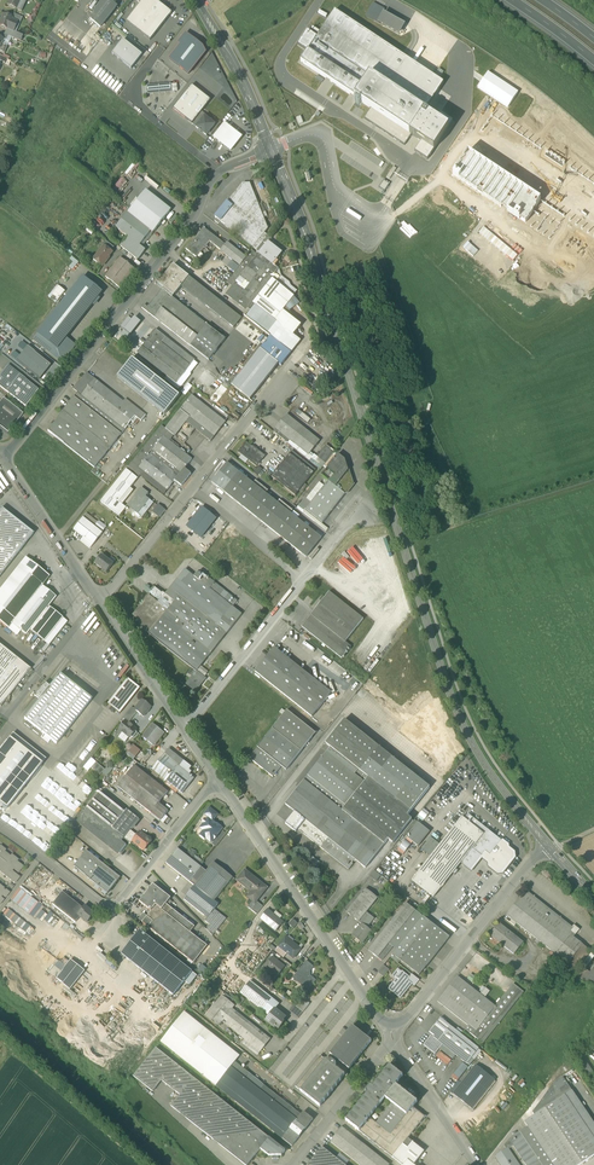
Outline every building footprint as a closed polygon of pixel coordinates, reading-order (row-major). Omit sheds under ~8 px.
[(16,9),(20,0),(9,0),(7,5),(16,9)] [(16,9),(21,11),(26,1),(25,1),(24,0),(20,0),(16,9)] [(90,19),(100,27),(117,7),(108,0),(104,0),(90,19)] [(155,0),(144,0),(141,4),(126,22),(150,40),(172,13),(155,0)] [(317,36),(308,50),(362,86),(370,74),(426,110),(429,105),(434,97),(444,83),(335,10),(317,36)] [(405,25),(383,13),(377,23),(399,35),(405,25)] [(8,29),(12,20),(13,18),(3,14),(0,20),(0,26),(7,29),(8,29)] [(18,23),(12,20),(8,29),(14,32),(14,31),(18,23)] [(7,29),(5,34),(8,36),(11,37),(12,37),(15,32),(14,31),(14,32),(8,29),(7,29)] [(297,44),(307,51),(308,50),(317,36),(307,30),(297,44)] [(4,39),(6,40),(8,36),(5,34),(1,32),(0,33),(0,37),(4,39)] [(180,46),(188,35),(185,33),(177,43),(180,46)] [(203,47),(188,35),(180,46),(169,59),(188,74),(206,52),(203,47)] [(7,46),(11,37),(8,36),(6,40),(4,39),(1,44),(7,46)] [(142,55),(123,40),(112,54),(131,69),(142,55)] [(307,51),(301,61),(355,97),(362,86),(308,50),(307,51)] [(435,75),(440,78),(444,72),(439,69),(435,75)] [(518,92),(488,72),(478,87),(508,108),(518,92)] [(421,141),(434,150),(449,127),(436,119),(425,111),(426,110),(370,74),(362,86),(355,97),(371,108),(411,135),(421,141)] [(171,84),(147,87),(147,94),(172,92),(171,84)] [(211,100),(192,85),(173,109),(192,124),(202,112),(211,100)] [(482,129),(434,97),(429,105),(477,137),(482,129)] [(404,145),(411,135),(371,108),(364,118),(404,145)] [(527,110),(520,120),(541,134),(548,124),(527,110)] [(202,112),(192,124),(196,127),(205,117),(206,115),(202,112)] [(440,113),(436,119),(449,127),(453,121),(440,113)] [(468,151),(541,200),(540,201),(564,217),(593,237),(593,183),(564,164),(564,163),(546,151),(546,152),(492,115),(482,129),(477,137),(468,151)] [(215,125),(205,117),(196,127),(206,135),(215,125)] [(242,137),(225,123),(214,138),(231,151),(242,137)] [(408,141),(404,147),(408,149),(409,146),(410,147),(413,144),(408,141)] [(421,141),(415,152),(427,160),(434,150),(421,141)] [(452,174),(526,223),(540,201),(541,200),(468,151),(452,174)] [(387,177),(390,179),(396,169),(393,167),(387,177)] [(121,178),(114,187),(119,191),(126,181),(121,178)] [(384,180),(379,188),(385,192),(389,184),(384,180)] [(242,184),(227,202),(232,207),(265,233),(268,229),(250,184),(242,184)] [(150,231),(153,233),(171,210),(146,190),(128,214),(139,223),(150,231)] [(564,217),(540,201),(526,223),(550,239),(564,217)] [(216,218),(220,221),(232,207),(227,202),(215,217),(216,218)] [(265,233),(232,207),(220,221),(253,247),(265,233)] [(116,228),(128,237),(139,223),(128,214),(121,222),(116,228)] [(150,231),(139,223),(128,237),(120,246),(136,259),(138,261),(139,259),(144,252),(145,252),(146,251),(144,250),(142,248),(140,246),(150,234),(152,235),(153,233),(150,231)] [(187,250),(197,258),(210,242),(221,250),(225,245),(204,228),(191,244),(190,243),(186,249),(187,250)] [(268,236),(265,233),(253,247),(257,250),(268,236)] [(271,238),(268,236),(257,250),(260,253),(268,243),(271,238)] [(104,246),(111,251),(114,248),(106,241),(103,245),(104,246)] [(221,251),(240,266),(246,258),(227,242),(225,245),(221,250),(221,251)] [(260,253),(259,254),(275,266),(278,262),(275,260),(281,253),(268,243),(260,253)] [(98,263),(103,266),(109,258),(108,258),(112,252),(111,251),(104,246),(96,256),(100,260),(98,262),(98,263)] [(277,267),(275,266),(259,254),(256,258),(233,287),(227,295),(244,308),(247,306),(250,301),(269,277),(277,267)] [(73,267),(77,262),(71,257),(69,259),(72,262),(70,265),(73,267)] [(227,282),(233,287),(256,258),(253,257),(247,257),(246,258),(240,266),(227,282)] [(105,277),(120,288),(135,269),(120,258),(105,277)] [(160,282),(165,286),(174,293),(175,294),(181,286),(189,277),(173,264),(160,282)] [(277,267),(269,277),(287,291),(291,286),(288,284),(289,283),(280,276),(278,269),(279,269),(277,267)] [(66,338),(102,292),(83,277),(38,334),(57,349),(66,338)] [(218,300),(189,277),(181,286),(234,328),(241,318),(226,306),(218,300)] [(290,312),(289,309),(285,306),(293,296),(287,291),(269,277),(250,301),(293,335),(301,325),(288,315),(290,312)] [(56,285),(47,296),(57,303),(60,298),(59,297),(64,291),(56,285)] [(155,318),(190,346),(207,325),(171,297),(174,293),(165,286),(162,289),(148,308),(144,305),(142,308),(150,314),(155,318)] [(297,291),(291,286),(287,291),(293,296),(297,291)] [(301,302),(293,296),(285,306),(289,309),(301,302)] [(218,300),(226,306),(228,303),(220,297),(218,300)] [(293,335),(250,301),(247,306),(252,310),(247,318),(270,336),(291,353),(301,341),(293,335)] [(125,330),(132,320),(128,317),(121,327),(125,330)] [(132,320),(125,330),(131,335),(140,322),(135,317),(132,320)] [(225,339),(207,325),(190,346),(209,360),(225,339)] [(137,353),(176,383),(194,361),(195,360),(156,329),(137,353)] [(76,345),(66,338),(57,349),(38,334),(33,340),(37,343),(45,349),(62,363),(76,345)] [(279,364),(281,366),(291,353),(270,336),(260,349),(279,364)] [(43,352),(45,349),(37,343),(35,346),(43,352)] [(16,360),(25,368),(37,354),(27,346),(25,349),(18,358),(16,360)] [(279,364),(260,349),(231,385),(250,400),(279,364)] [(25,368),(30,372),(42,358),(37,354),(25,368)] [(51,365),(42,358),(30,372),(40,379),(51,365)] [(180,396),(132,358),(118,377),(165,415),(180,396)] [(194,361),(176,383),(181,387),(191,375),(190,374),(198,364),(194,361)] [(6,391),(20,374),(8,365),(0,375),(0,386),(6,391)] [(78,392),(82,396),(95,379),(87,373),(79,383),(78,383),(73,389),(78,392)] [(39,390),(20,374),(6,391),(26,407),(39,390)] [(123,402),(95,379),(82,396),(125,430),(135,417),(141,421),(146,415),(125,399),(123,402)] [(185,395),(192,386),(187,382),(180,391),(185,395)] [(78,392),(63,412),(110,449),(125,430),(82,396),(78,392)] [(192,395),(180,410),(189,417),(186,422),(211,441),(226,422),(192,395)] [(7,433),(15,424),(23,414),(3,398),(0,402),(0,428),(7,433)] [(175,436),(186,422),(189,417),(180,410),(165,429),(174,435),(175,436)] [(95,468),(110,449),(63,412),(47,431),(95,468)] [(276,429),(278,431),(290,440),(309,455),(320,441),(287,415),(276,429)] [(8,436),(16,425),(15,424),(7,433),(0,428),(0,430),(8,436)] [(175,481),(178,476),(171,470),(173,467),(152,451),(164,436),(170,441),(174,435),(165,429),(162,426),(132,462),(167,490),(175,481)] [(288,443),(290,440),(278,431),(275,434),(288,443)] [(192,459),(170,441),(164,436),(152,451),(173,467),(171,470),(178,476),(185,469),(192,459)] [(254,462),(258,465),(265,456),(255,449),(247,443),(239,452),(242,455),(249,460),(253,463),(254,462)] [(317,456),(326,464),(334,453),(325,446),(317,456)] [(271,477),(295,496),(316,471),(292,451),(271,477)] [(249,460),(242,455),(239,459),(246,464),(249,460)] [(328,482),(345,495),(353,485),(345,460),(338,455),(323,474),(323,477),(328,482)] [(164,495),(167,490),(132,462),(129,467),(140,475),(140,476),(164,495)] [(212,482),(223,491),(238,472),(227,463),(212,482)] [(127,469),(138,478),(140,476),(140,475),(129,467),(127,469)] [(253,473),(257,476),(262,470),(259,467),(253,473)] [(127,469),(108,493),(119,502),(138,478),(127,469)] [(191,474),(185,469),(178,476),(175,481),(181,486),(191,474)] [(286,510),(238,472),(223,491),(270,529),(286,510)] [(9,486),(0,473),(0,492),(9,486)] [(306,510),(322,524),(345,495),(328,482),(324,487),(311,503),(306,510)] [(319,483),(306,499),(311,503),(324,487),(319,483)] [(128,506),(134,510),(134,511),(137,508),(144,514),(151,505),(153,503),(149,500),(148,502),(144,498),(145,497),(148,493),(141,488),(128,506)] [(126,508),(119,502),(108,493),(101,502),(119,516),(126,508)] [(130,494),(122,504),(124,506),(132,496),(130,494)] [(304,512),(306,510),(311,503),(306,499),(305,498),(298,507),(304,512)] [(153,512),(159,517),(164,511),(158,506),(153,512)] [(33,534),(1,508),(0,509),(0,576),(33,534)] [(141,518),(144,514),(137,508),(134,511),(134,510),(132,513),(132,515),(134,516),(136,516),(139,518),(141,518)] [(216,519),(202,508),(187,527),(201,538),(216,519)] [(310,529),(286,510),(270,529),(295,549),(310,529)] [(83,517),(93,526),(97,521),(86,513),(83,517)] [(80,541),(90,548),(102,533),(94,526),(93,526),(83,517),(74,529),(83,537),(80,541)] [(99,521),(94,526),(102,533),(107,527),(99,521)] [(321,538),(310,529),(295,549),(306,558),(321,538)] [(106,573),(114,564),(109,560),(102,555),(95,563),(107,572),(106,573)] [(17,636),(21,631),(11,624),(42,586),(49,576),(25,557),(0,590),(0,622),(17,636)] [(95,564),(106,573),(107,572),(95,563),(95,564)] [(185,569),(170,589),(208,619),(223,600),(210,589),(215,583),(199,571),(194,577),(185,569)] [(237,601),(215,583),(210,589),(223,600),(232,607),(237,601)] [(56,597),(42,586),(11,624),(21,631),(26,635),(30,630),(48,606),(56,597)] [(151,595),(151,597),(158,603),(165,594),(163,592),(161,593),(156,589),(156,588),(155,587),(149,590),(148,592),(151,595)] [(170,589),(165,594),(176,603),(169,611),(185,624),(182,629),(212,653),(242,614),(232,607),(223,600),(208,619),(170,589)] [(302,626),(342,658),(343,657),(344,657),(345,656),(344,655),(351,647),(345,642),(363,619),(329,592),(302,626)] [(167,610),(169,611),(176,603),(165,594),(158,603),(167,610)] [(167,610),(158,603),(151,597),(148,595),(143,601),(141,601),(142,603),(140,603),(140,605),(134,613),(134,614),(133,614),(138,618),(137,619),(142,623),(141,624),(146,628),(145,629),(150,633),(167,610)] [(67,621),(48,606),(30,630),(49,645),(67,621)] [(411,620),(402,606),(390,613),(399,627),(411,620)] [(199,668),(212,653),(182,629),(185,624),(169,611),(167,610),(150,633),(149,634),(195,670),(196,672),(197,672),(199,668)] [(0,645),(0,707),(26,674),(30,669),(0,645)] [(255,672),(312,717),(331,693),(274,648),(255,672)] [(197,672),(204,678),(207,674),(199,668),(197,672)] [(187,684),(196,692),(206,679),(204,678),(197,672),(196,672),(195,670),(191,675),(193,677),(187,684)] [(40,732),(43,734),(51,740),(56,744),(91,699),(59,674),(49,686),(45,683),(34,696),(39,700),(24,719),(27,721),(32,725),(35,727),(40,732)] [(108,704),(112,707),(116,710),(120,714),(140,688),(128,679),(108,704)] [(137,712),(143,717),(151,707),(142,700),(134,709),(137,712)] [(128,718),(130,720),(137,712),(134,709),(131,707),(125,716),(128,718)] [(287,710),(272,729),(301,752),(316,733),(287,710)] [(129,738),(130,739),(131,737),(133,738),(137,733),(135,731),(137,729),(129,723),(130,720),(128,718),(123,724),(118,730),(122,733),(129,738)] [(326,752),(355,774),(358,770),(377,746),(344,720),(325,743),(330,747),(326,752)] [(154,745),(164,733),(153,724),(143,737),(148,741),(149,740),(154,744),(154,745)] [(286,771),(301,752),(272,729),(249,758),(273,777),(281,767),(286,771)] [(9,738),(0,749),(0,805),(6,810),(42,764),(46,759),(13,733),(9,738)] [(122,733),(118,737),(125,743),(129,738),(122,733)] [(48,743),(51,740),(43,734),(41,737),(48,743)] [(141,751),(133,744),(127,751),(136,758),(141,751)] [(377,746),(358,770),(368,778),(411,812),(430,788),(377,746)] [(152,770),(154,772),(152,774),(157,778),(160,776),(166,781),(169,777),(167,775),(171,770),(173,772),(178,766),(179,766),(184,761),(169,749),(152,770)] [(136,758),(127,751),(125,753),(134,760),(136,758)] [(304,780),(342,811),(365,782),(355,774),(326,752),(304,780)] [(192,767),(184,761),(179,766),(190,775),(192,772),(189,770),(192,767)] [(96,762),(91,768),(100,775),(102,773),(105,770),(96,762)] [(118,787),(151,814),(159,804),(168,792),(135,766),(118,787)] [(166,781),(182,794),(194,779),(190,775),(179,766),(178,766),(173,772),(171,770),(167,775),(169,777),(166,781)] [(105,770),(102,773),(107,777),(114,768),(108,769),(107,768),(105,770)] [(365,782),(368,778),(358,770),(355,774),(365,782)] [(368,778),(365,782),(342,811),(384,844),(388,840),(395,845),(403,835),(413,821),(407,816),(411,812),(368,778)] [(366,868),(384,844),(342,811),(304,780),(285,804),(295,812),(355,860),(366,868)] [(100,791),(97,795),(111,806),(112,805),(123,815),(126,811),(100,791)] [(112,805),(111,806),(97,795),(86,809),(100,820),(112,829),(124,838),(130,830),(139,819),(127,810),(126,811),(123,815),(112,805)] [(151,814),(161,821),(165,815),(168,811),(159,804),(151,814)] [(208,818),(212,821),(217,815),(209,808),(204,815),(208,818)] [(78,821),(120,854),(126,845),(121,841),(124,838),(112,829),(100,820),(87,809),(78,821)] [(352,863),(355,860),(295,812),(285,823),(296,832),(298,830),(349,870),(353,864),(352,863)] [(468,814),(464,819),(484,835),(461,863),(470,871),(482,857),(482,856),(479,854),(483,850),(490,856),(502,841),(468,814)] [(434,897),(461,863),(484,835),(464,819),(462,817),(412,880),(434,897)] [(206,839),(211,843),(214,839),(214,840),(217,836),(222,829),(221,827),(217,823),(216,824),(212,821),(208,818),(206,820),(205,819),(202,823),(204,824),(200,828),(203,831),(200,835),(205,839),(206,839)] [(403,835),(406,837),(418,822),(415,820),(413,821),(403,835)] [(406,837),(418,847),(430,832),(418,822),(406,837)] [(124,838),(131,844),(133,841),(137,835),(130,830),(124,838)] [(141,844),(146,848),(149,844),(150,843),(152,842),(152,839),(150,838),(148,838),(147,836),(145,836),(141,833),(139,833),(137,835),(133,841),(139,846),(141,844)] [(508,846),(502,841),(490,856),(483,850),(479,854),(482,856),(482,857),(489,863),(490,866),(498,873),(502,873),(514,857),(514,853),(508,848),(508,846)] [(15,884),(20,878),(12,871),(13,869),(18,873),(23,867),(17,862),(18,860),(12,855),(10,857),(4,852),(6,850),(0,846),(0,872),(15,884)] [(166,863),(195,886),(206,871),(177,849),(166,863)] [(73,866),(108,894),(121,877),(86,850),(73,866)] [(385,856),(377,867),(389,876),(391,873),(382,867),(388,859),(385,856)] [(214,862),(206,871),(195,886),(214,901),(233,878),(214,862)] [(253,902),(255,903),(256,901),(267,888),(261,883),(261,884),(257,881),(258,881),(245,870),(236,881),(238,879),(251,889),(255,892),(249,899),(253,902)] [(370,876),(374,879),(378,874),(375,871),(370,876)] [(246,896),(249,899),(255,892),(251,889),(238,879),(236,881),(250,892),(246,896)] [(4,900),(1,898),(2,896),(5,898),(10,893),(6,890),(5,891),(3,890),(4,889),(0,885),(0,905),(4,900)] [(195,927),(166,904),(170,900),(169,897),(155,886),(152,886),(141,900),(141,903),(148,909),(151,911),(149,914),(147,917),(142,923),(194,963),(207,946),(190,932),(195,927)] [(218,905),(214,901),(195,886),(184,899),(207,918),(205,921),(210,925),(216,930),(226,918),(214,909),(218,905)] [(44,908),(19,888),(10,899),(35,919),(36,917),(42,922),(48,915),(42,910),(44,908)] [(347,912),(359,922),(365,914),(366,912),(378,898),(366,889),(347,912)] [(506,915),(554,953),(569,934),(573,928),(572,927),(526,890),(506,915)] [(52,905),(75,923),(80,917),(77,915),(82,908),(62,892),(52,905)] [(248,908),(257,915),(263,907),(256,901),(255,903),(253,902),(248,908)] [(378,958),(391,941),(415,911),(406,903),(368,950),(378,958)] [(80,917),(86,923),(88,922),(94,915),(94,913),(85,906),(84,906),(82,908),(77,915),(80,917)] [(26,924),(7,909),(3,915),(21,930),(26,924)] [(260,919),(266,924),(273,914),(267,909),(260,919)] [(395,945),(398,947),(422,916),(415,911),(391,941),(395,945)] [(369,917),(363,924),(367,928),(375,919),(368,913),(366,912),(365,914),(369,917)] [(266,924),(276,932),(283,922),(279,919),(278,920),(273,916),(274,915),(274,914),(273,914),(266,924)] [(369,917),(365,914),(359,922),(362,924),(363,924),(369,917)] [(392,954),(397,958),(403,951),(406,953),(430,922),(423,916),(422,916),(398,947),(396,949),(392,954)] [(289,924),(294,928),(298,924),(293,919),(289,924)] [(450,937),(430,922),(406,953),(403,951),(397,958),(400,961),(419,976),(427,966),(450,937)] [(371,931),(367,928),(363,924),(362,924),(353,935),(362,943),(371,931)] [(490,936),(504,947),(513,935),(499,924),(490,936)] [(212,935),(216,930),(210,925),(206,929),(212,935)] [(573,928),(569,934),(573,937),(579,930),(574,925),(572,927),(573,928)] [(130,961),(174,996),(185,981),(190,985),(197,975),(193,972),(145,934),(140,930),(121,954),(126,958),(128,959),(130,961)] [(591,951),(573,937),(569,934),(554,953),(577,971),(581,967),(592,952),(591,951)] [(504,947),(514,955),(523,943),(513,935),(504,947)] [(287,953),(294,958),(300,950),(293,945),(294,944),(286,937),(279,947),(287,953)] [(395,945),(391,941),(378,958),(382,961),(393,947),(395,945)] [(287,953),(279,947),(278,946),(276,949),(274,951),(283,958),(287,953)] [(581,967),(585,970),(593,958),(593,954),(591,951),(592,952),(581,967)] [(390,957),(398,963),(400,961),(397,958),(392,954),(390,957)] [(275,974),(277,976),(283,968),(276,963),(278,961),(273,957),(265,966),(275,974)] [(66,966),(61,972),(56,979),(70,990),(85,971),(71,960),(66,966)] [(59,961),(54,966),(61,972),(66,966),(59,961)] [(301,984),(308,990),(314,982),(305,975),(312,966),(306,962),(293,978),(299,982),(300,981),(302,983),(301,984)] [(378,973),(384,977),(389,970),(384,965),(378,973)] [(53,976),(56,979),(61,972),(58,970),(54,966),(49,973),(53,976)] [(275,974),(265,966),(260,972),(270,980),(275,974)] [(313,967),(312,966),(305,975),(314,982),(316,981),(308,974),(313,967)] [(398,976),(402,972),(398,969),(392,977),(395,980),(392,983),(395,986),(401,979),(398,976),(397,978),(398,978),(396,980),(395,979),(398,976)] [(388,989),(401,999),(408,990),(407,989),(409,987),(409,988),(412,984),(408,980),(410,977),(402,971),(402,972),(398,976),(395,979),(396,980),(398,978),(397,978),(398,976),(401,979),(395,986),(392,983),(388,989)] [(578,977),(587,983),(590,980),(587,977),(589,975),(583,971),(578,977)] [(412,984),(415,986),(419,980),(412,974),(410,977),(408,980),(412,984)] [(438,1001),(471,1028),(473,1029),(476,1032),(496,1007),(495,1007),(457,977),(438,1001)] [(241,993),(255,1004),(264,993),(250,981),(241,993)] [(476,1032),(473,1029),(470,1033),(483,1044),(524,992),(513,984),(495,1007),(496,1007),(476,1032)] [(288,990),(285,994),(293,1001),(296,997),(288,990)] [(223,997),(231,1004),(234,1000),(225,993),(223,997)] [(278,1004),(264,993),(255,1004),(266,1013),(269,1015),(274,1009),(275,1009),(278,1004)] [(219,1025),(223,1019),(231,1009),(234,1006),(231,1004),(223,997),(222,996),(207,1016),(219,1025)] [(303,1000),(297,1007),(303,1012),(309,1005),(303,1000)] [(298,1018),(303,1012),(297,1007),(294,1005),(290,1010),(290,1012),(298,1018)] [(270,1039),(231,1009),(223,1019),(228,1022),(226,1024),(245,1039),(242,1043),(257,1055),(270,1039)] [(275,1026),(279,1029),(284,1023),(283,1022),(286,1018),(275,1009),(274,1009),(269,1015),(265,1020),(274,1028),(275,1026)] [(202,1075),(235,1101),(250,1082),(259,1089),(263,1084),(254,1077),(249,1073),(235,1062),(240,1056),(184,1012),(161,1042),(202,1075)] [(436,1024),(445,1032),(449,1026),(440,1019),(436,1024)] [(428,1034),(431,1036),(438,1041),(445,1032),(436,1024),(428,1034)] [(330,1054),(332,1056),(349,1069),(372,1041),(352,1026),(330,1054)] [(445,1032),(438,1041),(456,1055),(467,1064),(472,1058),(479,1049),(461,1035),(455,1031),(450,1026),(449,1026),(445,1032)] [(435,1054),(440,1049),(435,1045),(438,1041),(431,1036),(423,1045),(435,1054)] [(453,1059),(456,1055),(438,1041),(435,1045),(440,1049),(453,1059)] [(171,1106),(190,1121),(213,1093),(156,1048),(134,1076),(153,1091),(162,1080),(180,1095),(171,1106)] [(472,1058),(475,1060),(481,1051),(479,1049),(472,1058)] [(296,1087),(301,1091),(325,1060),(320,1056),(296,1087)] [(327,1057),(325,1060),(344,1075),(344,1074),(349,1069),(332,1056),(331,1057),(329,1056),(328,1058),(327,1057)] [(344,1075),(325,1060),(301,1091),(315,1103),(320,1107),(345,1075),(344,1074),(344,1075)] [(586,1062),(580,1066),(587,1076),(593,1072),(586,1062)] [(468,1068),(463,1063),(453,1074),(459,1079),(468,1068)] [(345,1120),(359,1131),(385,1098),(407,1115),(413,1107),(417,1102),(396,1085),(403,1076),(389,1065),(372,1087),(372,1086),(369,1087),(366,1090),(367,1093),(345,1120)] [(453,1094),(472,1109),(495,1080),(476,1065),(461,1083),(453,1094)] [(532,1112),(534,1115),(572,1090),(563,1077),(556,1082),(532,1112)] [(450,1091),(453,1094),(461,1083),(458,1081),(450,1091)] [(301,1115),(263,1084),(259,1089),(250,1082),(235,1101),(282,1139),(296,1121),(297,1122),(298,1120),(297,1120),(301,1115)] [(520,1132),(540,1162),(536,1164),(579,1164),(593,1155),(593,1124),(572,1090),(534,1115),(524,1122),(528,1127),(520,1132)] [(260,1149),(269,1138),(213,1093),(190,1121),(245,1164),(248,1164),(260,1149)] [(402,1164),(403,1164),(407,1160),(414,1164),(424,1151),(413,1142),(409,1138),(426,1117),(413,1107),(407,1115),(385,1098),(359,1131),(393,1158),(402,1164)] [(304,1112),(301,1115),(297,1120),(298,1120),(297,1122),(296,1121),(282,1139),(292,1146),(313,1119),(304,1112)] [(360,1164),(389,1164),(342,1127),(330,1142),(360,1164)] [(540,1162),(520,1132),(509,1140),(513,1146),(526,1164),(536,1164),(540,1162)] [(286,1151),(269,1138),(260,1149),(269,1156),(272,1156),(272,1159),(279,1159),(278,1156),(281,1156),(286,1151)] [(507,1148),(508,1149),(513,1146),(509,1140),(504,1146),(506,1149),(507,1148)] [(322,1147),(307,1164),(345,1164),(322,1147)] [(517,1164),(518,1164),(508,1149),(507,1148),(506,1149),(501,1152),(502,1153),(501,1154),(500,1153),(495,1156),(501,1164),(518,1164),(517,1164)]
